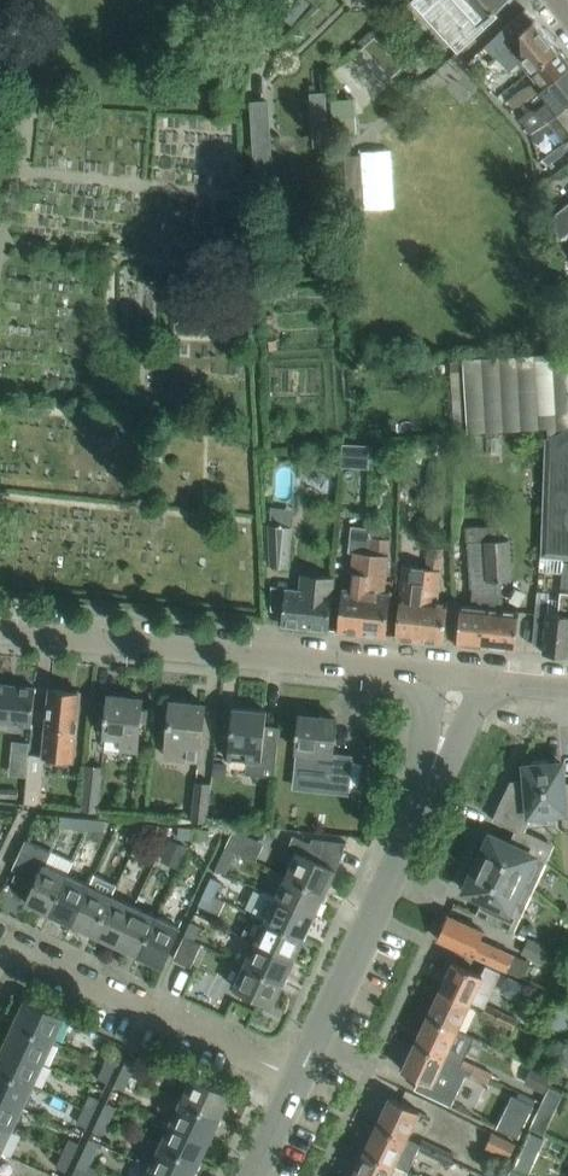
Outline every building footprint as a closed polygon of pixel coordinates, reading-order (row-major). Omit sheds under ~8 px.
[(504,0),(409,0),(407,3),(411,8),(415,4),(458,51),(498,15),(493,9),(504,0)] [(507,25),(485,46),(496,58),(497,57),(510,70),(520,61),(528,72),(558,49),(526,8),(525,8),(507,25)] [(376,35),(365,46),(393,77),(404,67),(376,35)] [(567,70),(567,62),(558,49),(529,71),(536,80),(523,88),(509,99),(515,107),(525,100),(541,91),(567,70)] [(567,105),(567,70),(541,91),(549,103),(538,112),(532,111),(523,119),(528,126),(526,127),(531,133),(532,132),(549,121),(548,120),(567,105)] [(267,102),(250,103),(254,167),(271,167),(267,102)] [(567,137),(567,105),(548,120),(549,121),(532,132),(534,142),(554,127),(564,140),(567,137)] [(548,156),(552,161),(567,149),(567,137),(564,140),(565,142),(548,156)] [(362,153),(345,154),(348,202),(364,201),(362,153)] [(552,216),(560,237),(567,231),(567,204),(552,216)] [(465,357),(470,431),(549,427),(550,436),(547,437),(543,554),(565,557),(567,557),(567,352),(465,357)] [(377,470),(378,448),(350,447),(349,469),(377,470)] [(273,564),(290,566),(294,525),(270,523),(273,564)] [(386,636),(391,593),(384,592),(388,555),(387,555),(390,540),(375,538),(372,553),(371,553),(362,633),(386,636)] [(511,579),(508,538),(485,540),(488,580),(489,580),(487,599),(486,607),(502,609),(502,599),(500,599),(502,580),(511,579)] [(443,642),(448,601),(438,600),(441,569),(443,569),(445,547),(430,546),(428,568),(426,568),(418,639),(443,642)] [(362,633),(371,553),(354,552),(350,588),(343,587),(338,631),(362,633)] [(565,557),(560,612),(549,610),(550,599),(539,598),(535,643),(544,644),(543,653),(567,656),(567,557),(565,557)] [(400,596),(395,637),(418,639),(426,568),(403,565),(400,596)] [(301,572),(299,589),(286,587),(282,625),(328,630),(334,576),(301,572)] [(481,646),(486,607),(487,599),(489,580),(488,580),(475,579),(472,605),(461,604),(457,644),(481,646)] [(516,650),(520,611),(502,609),(486,607),(481,646),(516,650)] [(23,724),(32,725),(36,688),(0,684),(0,722),(23,724)] [(73,760),(80,692),(50,689),(43,757),(73,760)] [(121,748),(137,750),(140,720),(146,721),(147,708),(142,708),(142,698),(108,695),(104,735),(123,737),(121,748)] [(200,759),(205,704),(171,701),(167,741),(185,743),(184,758),(200,759)] [(274,777),(279,727),(266,725),(267,711),(233,707),(228,759),(247,761),(245,774),(274,777)] [(332,753),(336,718),(300,714),(299,729),(296,729),(296,736),(298,736),(296,751),(316,753),(315,770),(329,772),(327,789),(349,792),(353,755),(332,753)] [(13,741),(11,760),(28,761),(30,743),(13,741)] [(564,790),(562,762),(548,763),(547,759),(532,760),(532,765),(525,765),(525,785),(508,786),(493,819),(522,833),(523,831),(524,832),(531,816),(531,813),(564,811),(565,821),(567,821),(567,789),(564,790)] [(86,764),(82,808),(97,810),(101,766),(86,764)] [(28,771),(26,799),(40,801),(43,773),(28,771)] [(195,781),(191,819),(207,821),(211,783),(195,781)] [(89,828),(90,818),(61,816),(60,826),(89,828)] [(104,830),(105,819),(90,818),(89,828),(104,830)] [(141,834),(142,823),(127,821),(126,832),(141,834)] [(156,835),(157,824),(142,823),(141,834),(156,835)] [(193,838),(194,828),(179,826),(178,837),(193,838)] [(208,840),(209,829),(194,828),(193,838),(208,840)] [(552,845),(524,832),(523,831),(522,833),(516,846),(491,834),(484,848),(480,846),(476,855),(524,877),(534,856),(544,861),(552,845)] [(235,851),(242,837),(232,832),(225,846),(235,851)] [(294,835),(287,850),(296,854),(286,874),(325,892),(336,869),(334,868),(347,842),(313,837),(311,842),(294,835)] [(49,913),(68,874),(46,864),(52,851),(51,851),(26,839),(12,869),(17,871),(13,880),(33,889),(27,902),(49,913)] [(225,872),(235,851),(225,846),(219,859),(215,868),(225,872)] [(515,898),(524,877),(476,855),(467,874),(471,876),(465,890),(490,902),(483,916),(512,930),(522,910),(518,900),(515,898)] [(71,923),(90,884),(68,874),(49,913),(71,923)] [(315,914),(325,892),(286,874),(276,896),(315,914)] [(221,881),(211,877),(205,891),(214,895),(221,881)] [(94,934),(112,895),(90,884),(71,923),(94,934)] [(263,890),(253,913),(305,937),(315,914),(276,896),(263,890)] [(208,909),(214,895),(205,891),(199,904),(208,909)] [(116,944),(134,905),(112,895),(94,934),(116,944)] [(139,955),(157,916),(134,905),(116,944),(139,955)] [(294,959),(305,937),(253,913),(243,934),(255,940),(294,959)] [(528,962),(514,955),(480,939),(484,931),(448,915),(437,938),(507,971),(508,968),(523,975),(528,962)] [(162,965),(180,926),(157,916),(139,955),(162,965)] [(200,926),(191,921),(184,934),(194,939),(200,926)] [(194,939),(184,934),(177,949),(174,958),(191,966),(202,943),(194,939)] [(545,962),(552,949),(531,939),(525,952),(545,962)] [(294,959),(255,940),(245,963),(284,982),(294,959)] [(485,1008),(487,1003),(501,972),(487,966),(483,974),(454,961),(440,989),(470,1003),(470,1002),(485,1008)] [(284,982),(245,963),(234,986),(273,1005),(284,982)] [(457,1030),(470,1003),(440,989),(428,1016),(457,1030)] [(64,1017),(26,999),(15,1021),(54,1039),(64,1017)] [(567,1031),(567,1003),(563,1001),(552,1025),(566,1032),(567,1032),(567,1031)] [(497,1021),(502,1010),(487,1003),(485,1008),(481,1014),(497,1021)] [(514,1029),(519,1018),(502,1010),(497,1021),(514,1029)] [(446,1054),(457,1030),(428,1016),(415,1043),(445,1057),(446,1054)] [(54,1039),(15,1021),(5,1043),(44,1061),(54,1039)] [(44,1061),(5,1043),(0,1054),(0,1068),(33,1084),(44,1061)] [(448,1104),(463,1072),(471,1075),(476,1066),(461,1058),(459,1060),(446,1054),(445,1057),(415,1043),(403,1070),(420,1078),(415,1088),(448,1104)] [(114,1068),(121,1054),(111,1050),(105,1063),(114,1068)] [(136,1061),(127,1057),(120,1071),(130,1076),(136,1061)] [(108,1082),(114,1068),(105,1063),(98,1077),(108,1082)] [(493,1073),(476,1066),(471,1075),(488,1083),(493,1073)] [(543,1067),(534,1085),(544,1090),(553,1071),(543,1067)] [(33,1084),(0,1068),(0,1095),(23,1106),(33,1084)] [(124,1089),(130,1076),(120,1071),(114,1085),(124,1089)] [(220,1118),(231,1095),(191,1076),(181,1099),(220,1118)] [(551,1087),(541,1107),(554,1113),(564,1094),(551,1087)] [(94,1112),(100,1099),(90,1094),(84,1107),(94,1112)] [(518,1136),(533,1104),(512,1094),(498,1126),(497,1127),(518,1136)] [(23,1106),(0,1095),(0,1123),(12,1129),(23,1106)] [(407,1137),(420,1110),(390,1096),(377,1124),(407,1138),(407,1137)] [(220,1118),(181,1099),(170,1122),(209,1140),(220,1118)] [(116,1106),(106,1102),(100,1116),(109,1120),(116,1106)] [(87,1126),(94,1112),(84,1107),(78,1122),(87,1126)] [(103,1134),(109,1120),(100,1116),(93,1129),(103,1134)] [(209,1140),(170,1122),(160,1144),(199,1163),(209,1140)] [(12,1129),(0,1123),(0,1150),(2,1151),(12,1129)] [(408,1172),(419,1149),(421,1143),(407,1137),(407,1138),(377,1124),(365,1151),(408,1172)] [(510,1158),(516,1143),(492,1133),(486,1147),(510,1158)] [(89,1165),(99,1143),(90,1138),(79,1160),(89,1165)] [(73,1157),(79,1143),(70,1139),(63,1153),(73,1157)] [(434,1156),(438,1146),(423,1139),(421,1143),(419,1149),(434,1156)] [(160,1144),(149,1166),(170,1175),(193,1175),(199,1163),(160,1144)] [(450,1164),(455,1154),(438,1146),(434,1156),(450,1164)] [(408,1172),(365,1151),(353,1175),(406,1175),(408,1172)] [(66,1171),(73,1157),(63,1153),(57,1167),(66,1171)] [(89,1165),(79,1160),(72,1175),(84,1175),(89,1165)] [(149,1166),(145,1175),(170,1175),(149,1166)]
